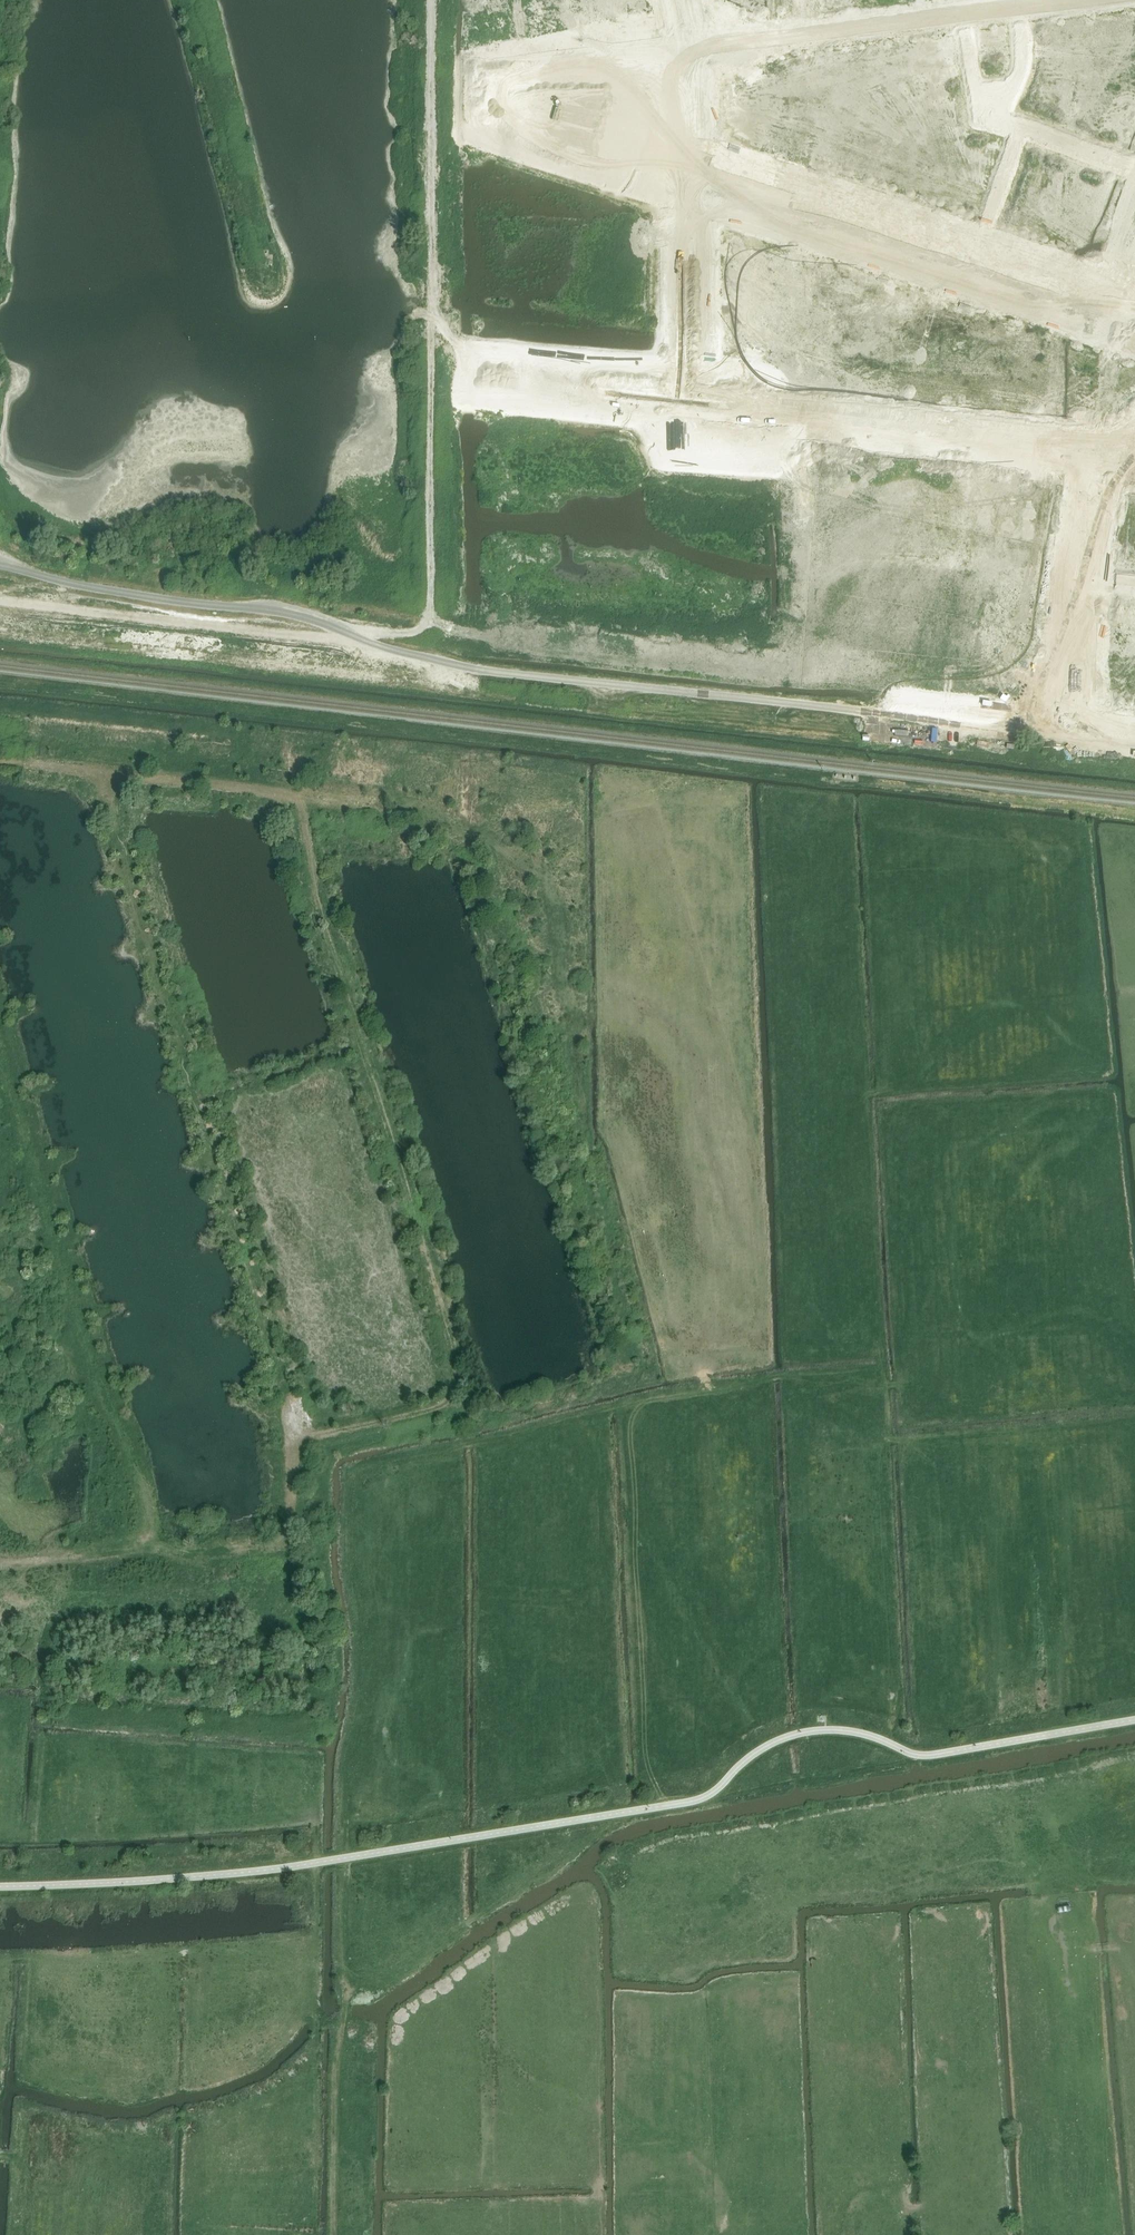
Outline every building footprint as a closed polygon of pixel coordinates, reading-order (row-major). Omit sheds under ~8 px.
[(82,1289),(75,1299),(83,1305),(91,1295),(82,1289)] [(144,1482),(148,1478),(136,1466),(132,1470),(144,1482)] [(201,1537),(202,1544),(220,1542),(220,1536),(201,1537)]
